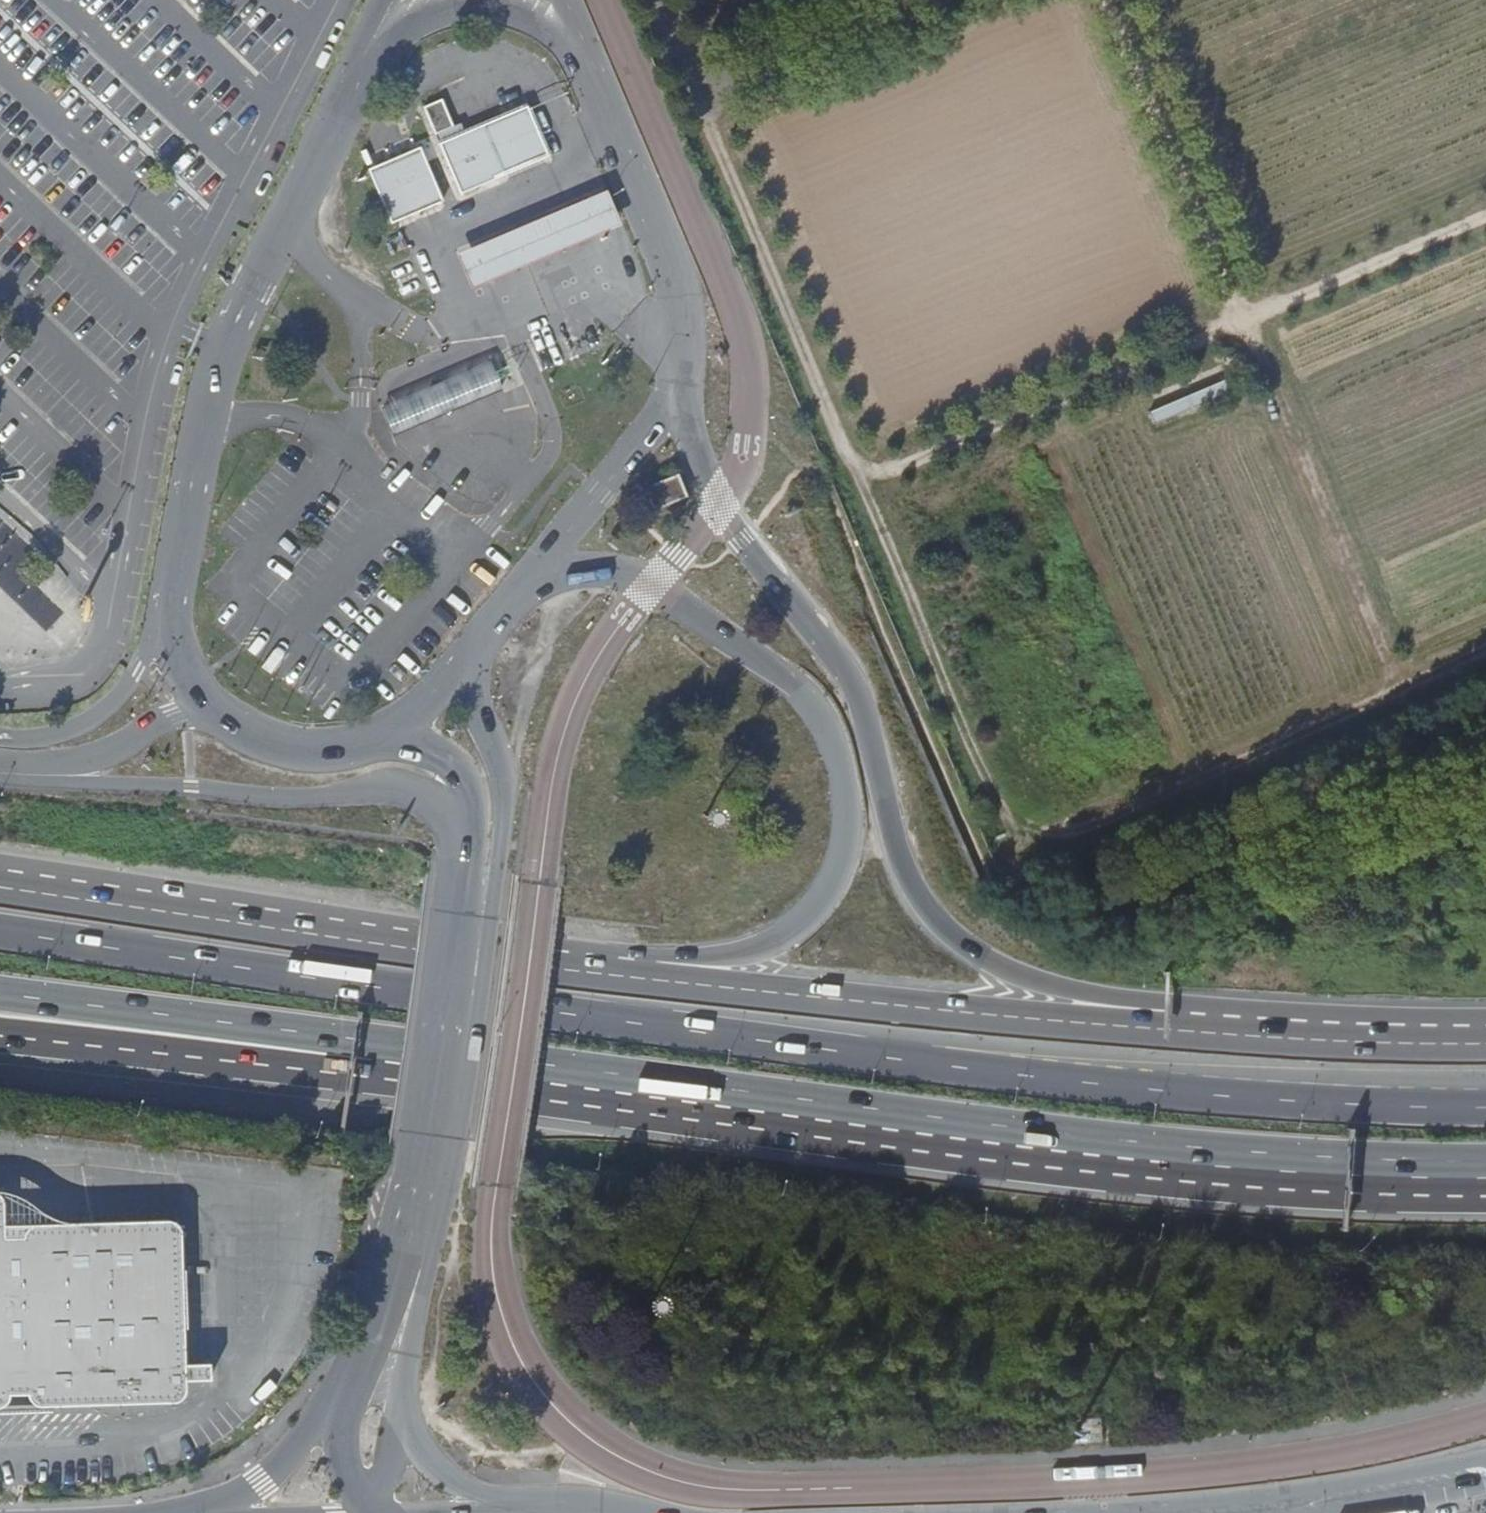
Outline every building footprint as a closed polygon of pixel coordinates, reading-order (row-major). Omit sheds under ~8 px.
[(422,105),(434,131),(453,123),(442,97),(422,105)] [(527,103),(457,132),(479,183),(548,154),(527,103)] [(479,183),(457,132),(437,140),(461,191),(479,183)] [(423,209),(439,202),(416,148),(401,155),(374,166),(371,167),(363,170),(386,224),(394,221),(397,220),(423,209)] [(583,238),(611,226),(596,192),(569,204),(537,217),(506,230),(470,246),(448,256),(462,290),(484,280),(520,265),(552,251),(583,238)] [(478,399),(500,390),(488,364),(467,373),(403,401),(382,410),(393,436),(414,427),(478,399)] [(1225,382),(1150,414),(1154,425),(1230,393),(1225,382)] [(643,490),(652,510),(686,496),(678,476),(643,490)] [(18,1389),(18,1395),(26,1401),(167,1394),(173,1388),(172,1378),(206,1375),(204,1358),(171,1360),(162,1220),(154,1214),(18,1221),(10,1229),(10,1248),(0,1249),(0,1390),(18,1389)]
